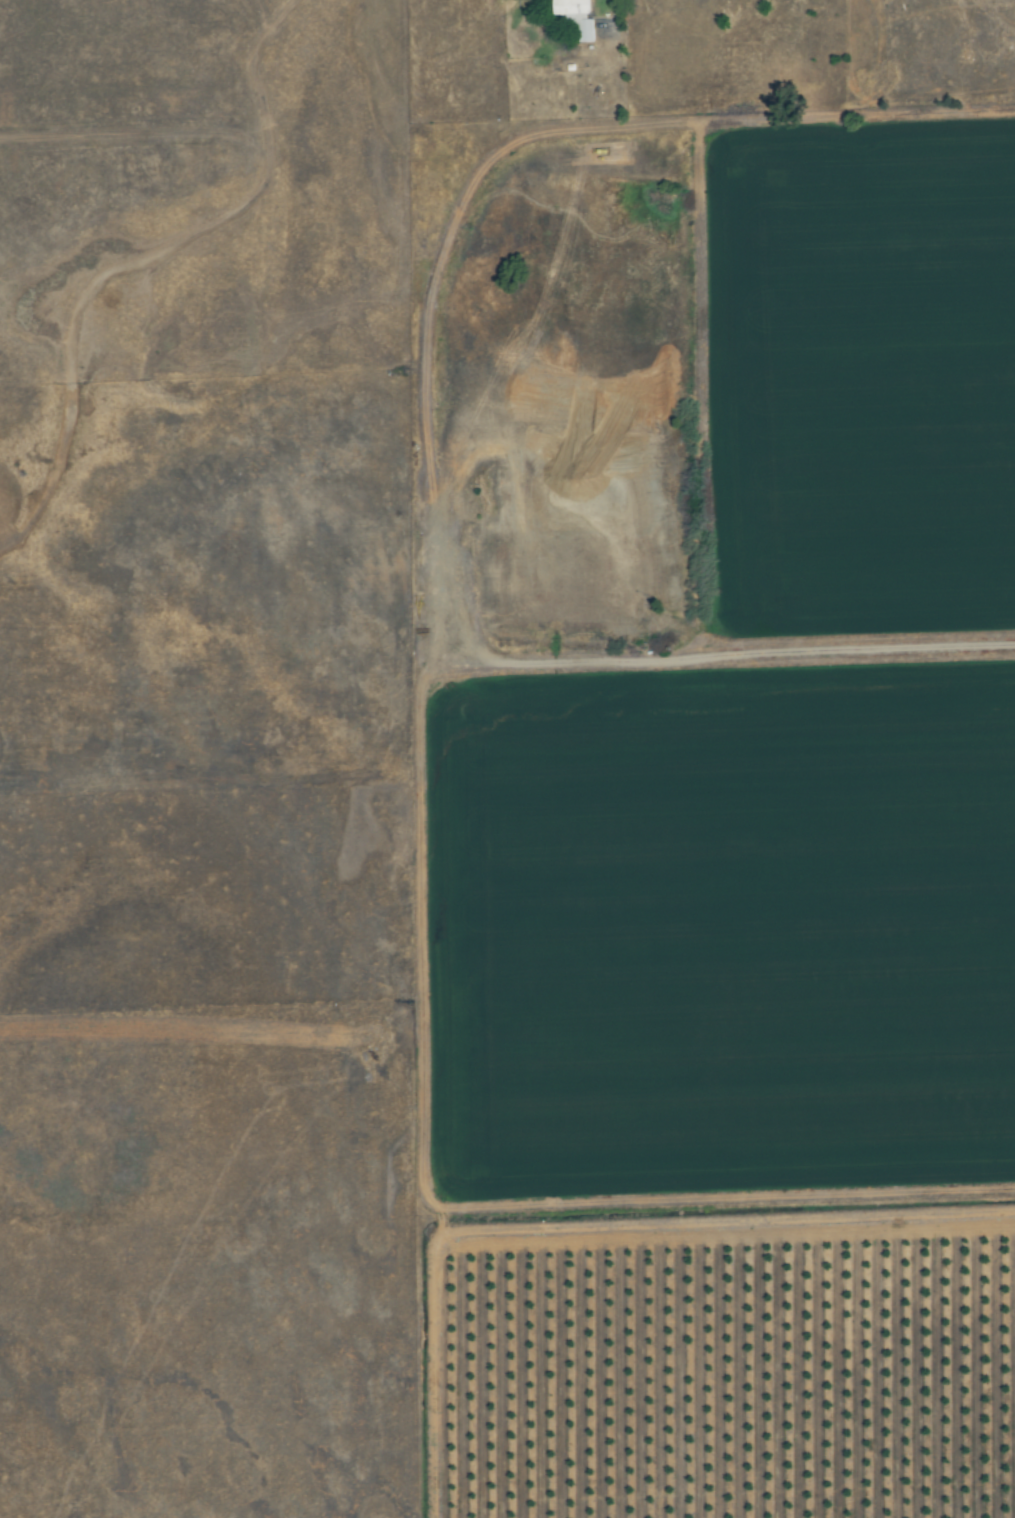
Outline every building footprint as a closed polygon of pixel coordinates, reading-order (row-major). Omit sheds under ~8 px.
[(555,17),(567,16),(567,27),(579,26),(580,43),(595,43),(594,20),(591,20),(590,0),(554,0),(555,17)]
